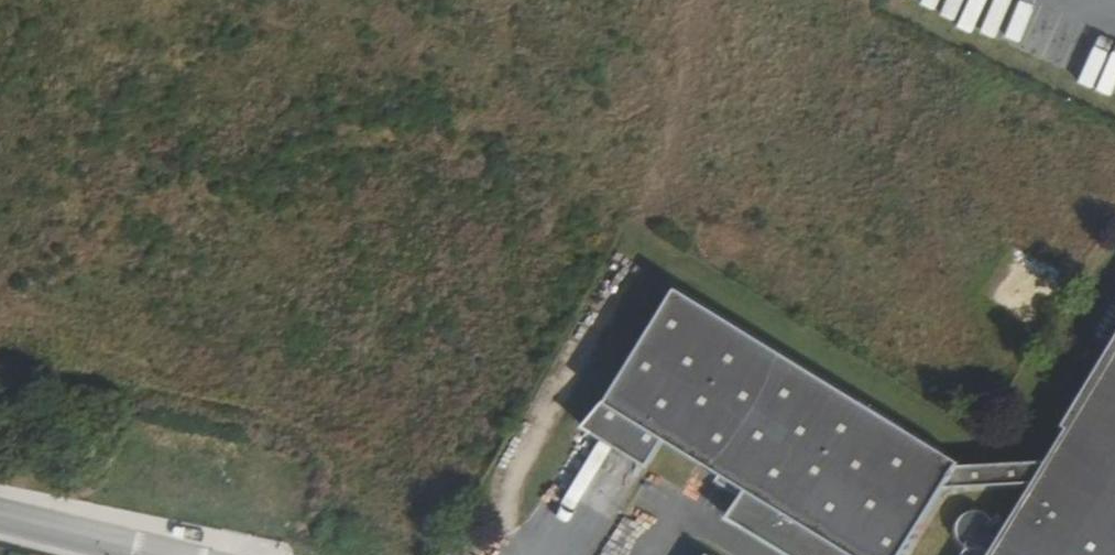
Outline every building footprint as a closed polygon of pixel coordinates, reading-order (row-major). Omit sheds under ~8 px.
[(978,456),(694,284),(634,383),(602,422),(666,461),(682,432),(737,466),(732,474),(757,490),(743,511),(758,518),(819,554),(874,554),(877,550),(884,554),(911,554),(956,480),(1014,478),(1038,492),(1064,452),(978,456)] [(1074,419),(1081,424),(1064,452),(1038,492),(998,554),(1114,554),(1114,355),(1074,419)] [(989,540),(997,538),(1001,535),(1007,528),(1008,518),(1006,511),(1001,503),(992,498),(984,497),(975,500),(965,513),(967,527),(977,538),(989,540)] [(723,544),(717,554),(741,554),(723,544)] [(972,544),(965,554),(988,554),(972,544)]
